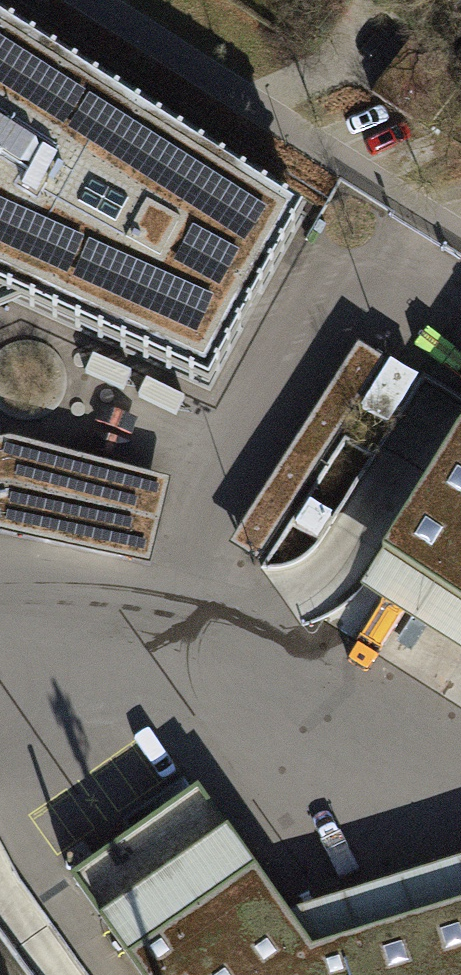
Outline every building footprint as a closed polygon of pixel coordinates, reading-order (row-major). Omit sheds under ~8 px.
[(19,295),(214,384),(304,218),(306,213),(105,86),(104,86),(0,20),(0,287),(19,295)] [(372,95),(427,131),(460,81),(460,63),(414,32),(372,95)] [(19,295),(0,287),(0,304),(19,295)] [(357,342),(230,542),(258,559),(385,359),(357,342)] [(0,440),(0,534),(3,534),(152,566),(172,480),(11,438),(0,440)] [(392,558),(460,602),(460,452),(392,558)] [(392,558),(368,596),(460,654),(460,602),(392,558)] [(78,886),(141,974),(460,974),(460,917),(314,964),(285,923),(199,801),(78,886)] [(314,964),(460,917),(460,868),(285,923),(314,964)]
